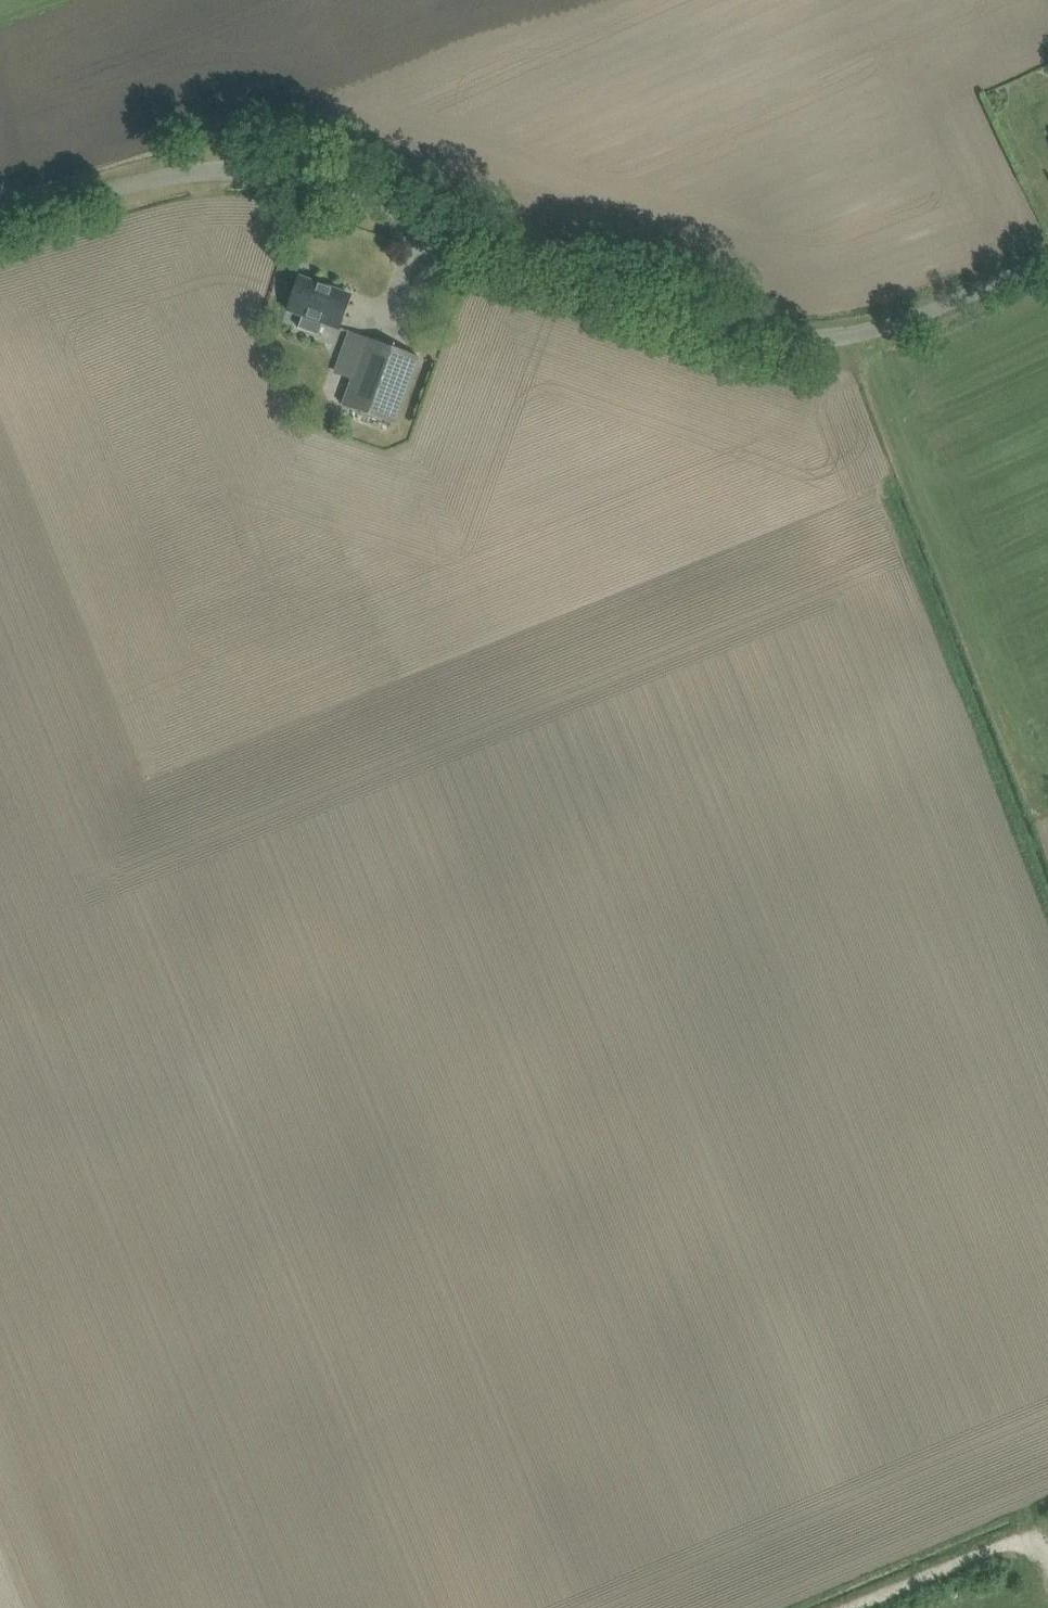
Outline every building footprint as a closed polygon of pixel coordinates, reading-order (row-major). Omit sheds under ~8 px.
[(303,315),(299,327),(319,335),(324,322),(339,328),(351,295),(300,276),(288,309),(303,315)] [(343,405),(394,424),(412,377),(419,356),(349,330),(333,372),(353,379),(343,405)]
